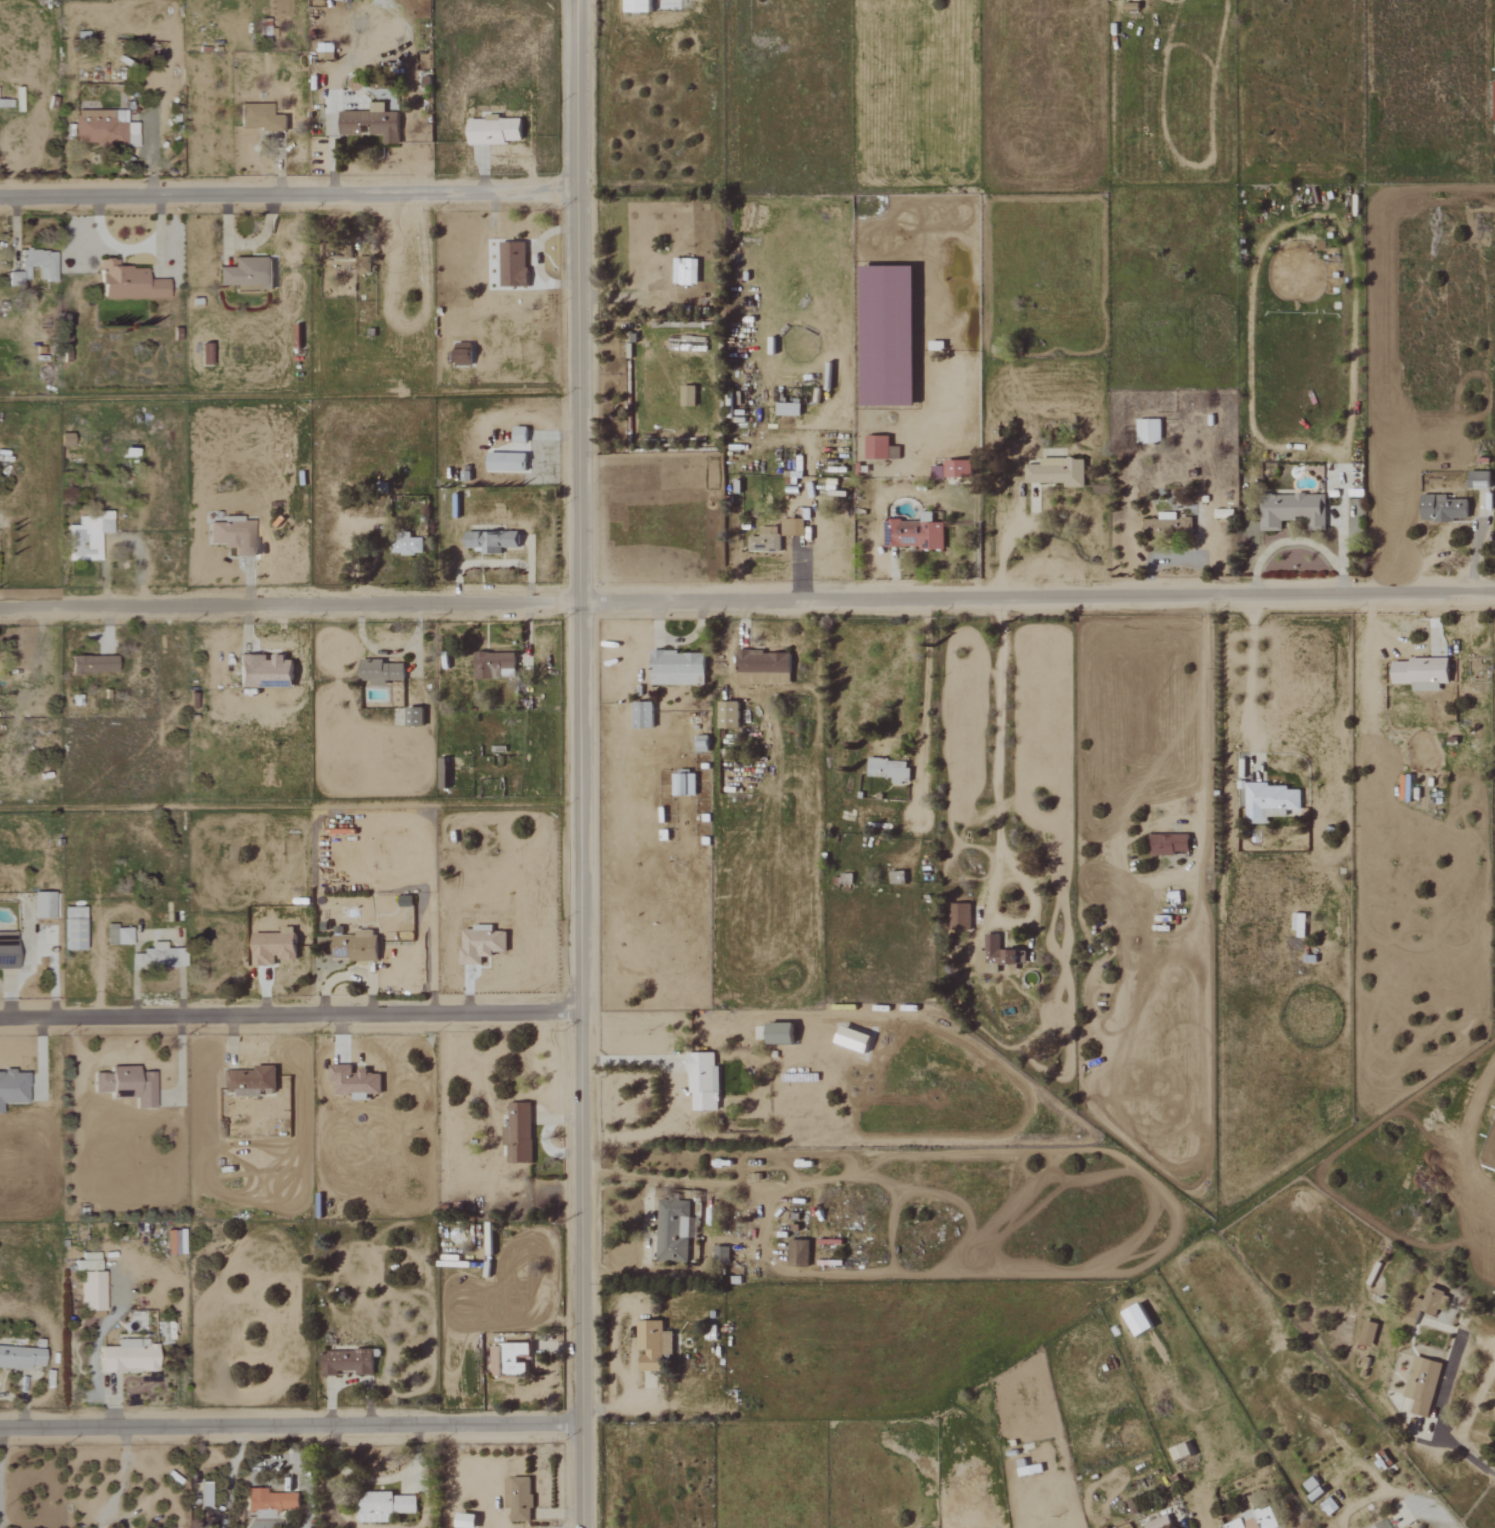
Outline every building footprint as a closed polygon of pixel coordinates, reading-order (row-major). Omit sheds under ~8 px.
[(648,12),(649,0),(623,0),(623,12),(648,12)] [(317,60),(332,60),(332,43),(317,43),(317,60)] [(398,144),(398,113),(384,113),(384,102),(369,103),(369,111),(338,112),(338,135),(381,134),(382,144),(398,144)] [(285,130),(285,116),(270,116),(270,104),(239,105),(240,131),(285,130)] [(136,123),(124,123),(124,115),(117,115),(117,111),(73,111),(74,142),(96,141),(96,146),(136,146),(136,123)] [(519,118),(497,119),(497,115),(484,115),(484,119),(466,119),(466,144),(520,143),(519,118)] [(499,288),(525,287),(525,242),(498,243),(499,288)] [(55,250),(19,252),(20,272),(7,273),(7,284),(29,283),(28,268),(44,268),(45,282),(56,282),(55,250)] [(351,257),(351,272),(370,272),(369,257),(351,257)] [(272,292),(271,258),(232,259),(232,268),(217,268),(217,286),(234,286),(234,293),(272,292)] [(166,299),(166,280),(145,280),(145,268),(116,268),(116,259),(97,260),(98,273),(99,273),(99,300),(166,299)] [(672,284),(696,285),(697,259),(673,259),(672,284)] [(470,366),(470,344),(453,343),(453,366),(470,366)] [(694,406),(695,385),(681,385),(681,405),(694,406)] [(775,402),(775,415),(799,415),(799,402),(775,402)] [(1160,418),(1136,419),(1136,443),(1160,442),(1160,418)] [(525,427),(512,426),(512,442),(525,442),(525,427)] [(864,458),(898,459),(899,446),(888,446),(888,435),(865,435),(864,458)] [(485,470),(524,471),(525,453),(486,452),(485,470)] [(1083,457),(1039,458),(1039,469),(1031,469),(1032,482),(1063,481),(1064,487),(1084,486),(1083,457)] [(943,459),(943,476),(970,477),(970,460),(943,459)] [(1489,471),(1468,471),(1468,488),(1489,488),(1489,471)] [(1325,495),(1261,493),(1260,530),(1280,531),(1281,518),(1309,519),(1309,526),(1324,526),(1325,495)] [(1466,520),(1467,499),(1446,499),(1446,495),(1420,494),(1420,519),(1466,520)] [(1143,519),(1143,534),(1190,533),(1190,518),(1175,518),(1175,512),(1157,512),(1158,519),(1143,519)] [(99,560),(99,533),(110,533),(110,513),(77,513),(77,525),(66,525),(67,560),(99,560)] [(253,556),(253,519),(222,519),(222,523),(208,523),(207,543),(221,543),(221,548),(232,548),(232,556),(253,556)] [(803,519),(781,519),(781,535),(803,536),(803,519)] [(758,526),(758,535),(748,534),(747,551),(779,552),(780,527),(758,526)] [(518,547),(518,531),(464,531),(464,547),(481,547),(481,554),(500,553),(500,548),(518,547)] [(421,538),(390,539),(391,554),(422,553),(421,538)] [(703,651),(649,652),(650,684),(703,684),(703,651)] [(790,652),(735,651),(735,683),(789,684),(790,652)] [(514,677),(513,653),(472,654),(473,678),(514,677)] [(290,687),(291,659),(283,659),(283,654),(270,654),(270,655),(237,655),(237,687),(290,687)] [(114,656),(69,657),(70,673),(115,673),(114,656)] [(1447,659),(1390,659),(1391,684),(1412,683),(1412,691),(1439,690),(1438,683),(1447,683),(1447,659)] [(402,680),(403,662),(358,661),(358,682),(384,683),(384,680),(402,680)] [(633,728),(652,727),(651,701),(632,702),(633,728)] [(717,728),(738,727),(737,701),(716,702),(717,728)] [(421,726),(421,707),(404,707),(404,726),(421,726)] [(695,752),(706,751),(706,735),(695,736),(695,752)] [(907,783),(907,760),(868,758),(867,772),(890,773),(890,782),(907,783)] [(671,795),(695,795),(694,773),(671,773),(671,795)] [(1244,818),(1253,818),(1253,823),(1266,823),(1266,816),(1285,816),(1285,809),(1299,810),(1300,789),(1287,789),(1287,784),(1245,784),(1244,818)] [(1188,834),(1149,835),(1149,854),(1188,854),(1188,834)] [(32,919),(53,918),(52,892),(32,893),(32,919)] [(398,905),(409,905),(409,895),(398,895),(398,905)] [(950,904),(950,930),(970,930),(969,904),(950,904)] [(82,950),(82,907),(62,907),(61,950),(82,950)] [(1304,914),(1293,913),(1293,937),(1304,937),(1304,914)] [(130,944),(130,928),(116,928),(116,924),(105,924),(106,945),(130,944)] [(505,952),(505,931),(491,931),(491,925),(472,925),(471,930),(460,929),(459,964),(480,965),(480,956),(491,957),(491,952),(505,952)] [(250,966),(273,965),(273,959),(294,958),(293,927),(280,927),(280,933),(250,933),(250,966)] [(375,930),(354,930),(354,935),(332,936),(333,960),(375,959),(375,930)] [(0,933),(0,969),(15,969),(14,933),(0,933)] [(999,935),(984,934),(983,951),(975,951),(975,962),(1023,963),(1023,950),(998,950),(999,935)] [(182,967),(183,949),(167,948),(167,943),(150,942),(150,949),(142,949),(142,966),(182,967)] [(792,1044),(791,1023),(764,1024),(765,1044),(792,1044)] [(717,1110),(718,1065),(713,1065),(713,1052),(688,1052),(687,1110),(717,1110)] [(252,1071),(223,1070),(223,1091),(234,1091),(234,1095),(274,1096),(274,1066),(253,1065),(252,1071)] [(379,1094),(380,1073),(365,1073),(365,1071),(350,1071),(350,1065),(328,1065),(327,1081),(334,1081),(334,1094),(351,1094),(351,1100),(366,1100),(366,1094),(379,1094)] [(153,1108),(153,1072),(135,1072),(135,1067),(108,1067),(108,1073),(92,1074),(92,1092),(110,1092),(110,1098),(134,1097),(134,1108),(153,1108)] [(25,1072),(0,1072),(0,1104),(25,1103),(25,1072)] [(530,1102),(507,1103),(508,1127),(501,1127),(502,1146),(506,1146),(506,1163),(531,1163),(530,1102)] [(686,1262),(687,1237),(696,1237),(697,1217),(688,1217),(689,1201),(657,1200),(655,1261),(686,1262)] [(687,1263),(695,1263),(695,1238),(687,1238),(687,1263)] [(808,1240),(788,1240),(788,1266),(807,1267),(808,1240)] [(728,1262),(728,1246),(713,1246),(713,1262),(728,1262)] [(72,1270),(97,1270),(97,1253),(81,1252),(81,1261),(72,1260),(72,1270)] [(79,1311),(103,1310),(103,1272),(79,1272),(79,1311)] [(1434,1316),(1437,1309),(1443,1311),(1449,1294),(1428,1287),(1420,1311),(1434,1316)] [(1150,1329),(1139,1303),(1122,1310),(1133,1336),(1150,1329)] [(671,1331),(662,1332),(662,1321),(636,1321),(636,1350),(645,1350),(645,1355),(639,1355),(639,1371),(661,1371),(661,1355),(671,1355),(671,1331)] [(98,1347),(97,1370),(156,1371),(156,1346),(144,1345),(144,1339),(115,1339),(115,1347),(98,1347)] [(490,1377),(525,1376),(525,1363),(516,1363),(515,1357),(528,1356),(528,1344),(489,1345),(490,1377)] [(28,1369),(28,1366),(41,1366),(42,1348),(0,1347),(0,1368),(28,1369)] [(371,1350),(320,1351),(321,1376),(336,1376),(336,1374),(372,1373),(371,1350)] [(1440,1362),(1412,1357),(1404,1397),(1414,1400),(1411,1414),(1429,1418),(1440,1362)] [(1174,1462),(1191,1455),(1185,1442),(1168,1449),(1174,1462)] [(510,1522),(530,1522),(530,1477),(504,1477),(503,1508),(510,1508),(510,1522)] [(207,1483),(198,1482),(198,1507),(207,1507),(207,1483)] [(264,1493),(264,1488),(243,1488),(244,1512),(253,1512),(253,1519),(273,1519),(273,1511),(298,1510),(297,1493),(264,1493)] [(389,1523),(390,1513),(415,1513),(415,1496),(392,1495),(392,1492),(356,1491),(355,1522),(389,1523)] [(1224,1527),(1277,1527),(1279,1527),(1270,1505),(1222,1523),(1224,1527)] [(455,1527),(473,1527),(474,1515),(455,1513),(453,1527),(455,1527)] [(1144,1527),(1172,1527),(1166,1514),(1142,1524),(1144,1527)] [(1368,1527),(1392,1527),(1387,1518),(1368,1527)]
